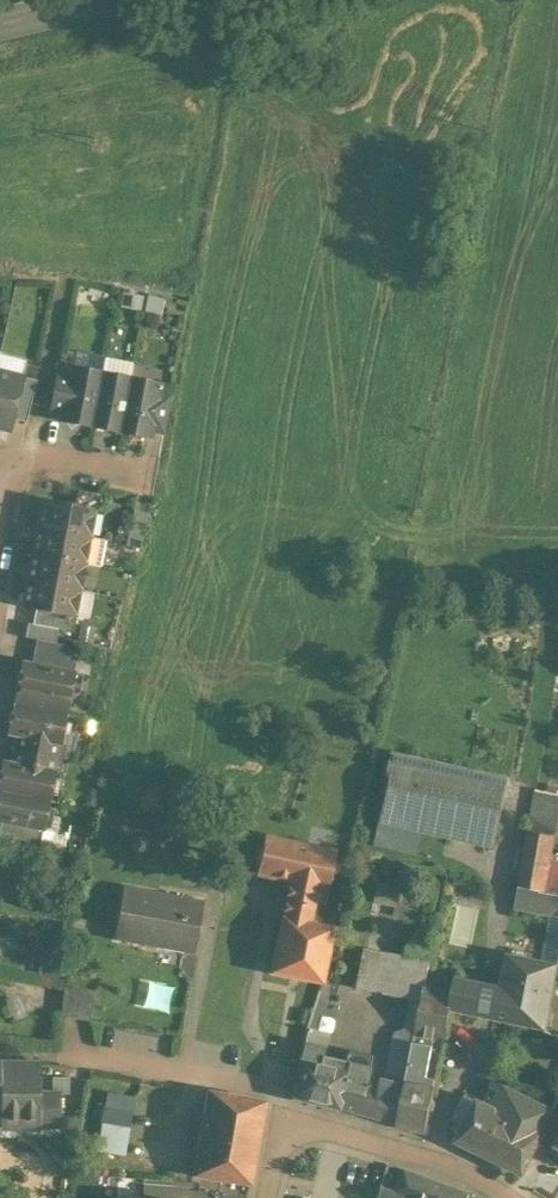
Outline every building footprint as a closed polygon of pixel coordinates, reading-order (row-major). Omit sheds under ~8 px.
[(24,378),(28,365),(0,358),(0,371),(24,378)] [(91,427),(102,373),(73,367),(71,379),(64,412),(62,421),(91,427)] [(0,371),(0,428),(10,431),(13,419),(24,378),(0,371)] [(130,379),(102,373),(91,427),(120,432),(130,379)] [(64,412),(71,379),(57,377),(50,410),(64,412)] [(37,381),(24,378),(13,419),(26,422),(37,381)] [(159,384),(130,379),(120,432),(149,438),(150,429),(157,396),(159,384)] [(159,384),(157,396),(171,399),(173,387),(159,384)] [(165,432),(171,399),(157,396),(150,429),(165,432)] [(106,496),(77,491),(74,507),(96,511),(103,513),(106,496)] [(74,507),(43,501),(38,528),(91,538),(96,511),(74,507)] [(91,538),(38,528),(33,554),(86,564),(91,538)] [(86,564),(33,554),(28,580),(81,591),(86,564)] [(76,618),(81,591),(28,580),(23,608),(36,610),(76,618)] [(76,618),(36,610),(33,624),(59,629),(58,629),(73,632),(76,618)] [(33,624),(29,623),(26,637),(37,639),(56,643),(58,629),(59,629),(33,624)] [(56,643),(37,639),(32,665),(73,673),(78,648),(56,643)] [(32,665),(23,663),(14,705),(66,715),(68,702),(68,701),(74,673),(73,673),(32,665)] [(83,675),(74,673),(68,701),(68,702),(79,694),(83,675)] [(66,715),(14,705),(9,733),(18,735),(60,743),(66,715)] [(60,743),(18,735),(15,750),(57,758),(60,743)] [(57,758),(15,750),(12,765),(54,773),(57,758)] [(511,778),(394,753),(379,823),(496,848),(511,778)] [(3,763),(0,778),(0,792),(49,801),(54,773),(12,765),(3,763)] [(531,833),(557,838),(557,795),(539,791),(538,791),(531,833)] [(0,792),(0,821),(1,821),(43,829),(49,801),(0,792)] [(1,821),(0,829),(0,836),(40,844),(43,829),(1,821)] [(522,887),(549,893),(554,861),(557,838),(531,833),(522,887)] [(337,851),(266,836),(257,875),(291,882),(283,917),(312,923),(316,902),(325,904),(337,851)] [(554,861),(549,893),(557,895),(557,862),(554,861)] [(204,901),(126,886),(116,938),(195,953),(204,901)] [(549,893),(522,887),(518,909),(554,917),(557,918),(557,895),(549,893)] [(398,892),(384,889),(381,903),(395,906),(398,892)] [(458,907),(443,905),(432,959),(447,962),(458,907)] [(312,923),(283,917),(283,919),(272,973),(323,984),(335,928),(312,923)] [(545,962),(557,964),(557,918),(554,917),(545,962)] [(432,963),(364,950),(357,989),(405,998),(424,1002),(427,988),(432,963)] [(535,954),(516,951),(515,956),(534,960),(535,954)] [(515,956),(509,955),(503,987),(502,987),(496,1019),(548,1031),(557,981),(557,964),(545,962),(534,960),(515,956)] [(447,962),(432,959),(432,963),(427,988),(443,991),(448,962),(447,962)] [(502,988),(457,978),(454,993),(451,1010),(496,1019),(502,988)] [(323,984),(317,1004),(328,1007),(336,1009),(341,987),(323,984)] [(97,992),(64,986),(62,1016),(91,1021),(97,992)] [(0,994),(0,999),(11,1015),(23,1007),(10,988),(0,994)] [(443,991),(427,988),(424,1002),(418,1036),(445,1041),(451,1010),(454,993),(443,991)] [(398,1039),(416,1043),(418,1036),(424,1002),(405,998),(398,1039)] [(321,1036),(328,1007),(317,1004),(309,1033),(321,1036)] [(335,1039),(321,1036),(309,1033),(305,1051),(312,1053),(313,1049),(325,1052),(324,1057),(332,1059),(335,1039)] [(384,1080),(376,1119),(400,1125),(416,1043),(398,1039),(389,1081),(384,1080)] [(375,1047),(346,1041),(342,1061),(347,1062),(349,1051),(370,1056),(367,1067),(368,1067),(370,1067),(370,1068),(375,1047)] [(416,1043),(408,1083),(409,1083),(400,1125),(428,1134),(438,1087),(428,1085),(435,1047),(416,1043)] [(332,1059),(324,1057),(325,1052),(313,1049),(312,1053),(305,1051),(295,1098),(360,1115),(368,1076),(370,1068),(370,1067),(368,1067),(367,1067),(370,1056),(349,1051),(347,1062),(342,1061),(332,1059)] [(1,1108),(1,1127),(41,1127),(41,1125),(41,1094),(41,1062),(2,1062),(1,1063),(0,1063),(0,1108),(1,1108)] [(376,1119),(384,1080),(368,1076),(360,1115),(376,1119)] [(53,1077),(53,1094),(61,1094),(70,1094),(70,1078),(53,1077)] [(556,1110),(496,1081),(484,1104),(545,1133),(556,1110)] [(266,1102),(208,1091),(194,1176),(251,1185),(266,1102)] [(41,1094),(41,1125),(61,1126),(61,1094),(53,1094),(41,1094)] [(109,1095),(105,1123),(131,1127),(135,1099),(109,1095)] [(484,1104),(466,1095),(456,1115),(469,1121),(459,1141),(525,1173),(545,1133),(484,1104)] [(131,1127),(105,1123),(100,1151),(126,1155),(131,1127)] [(408,1171),(400,1193),(383,1188),(381,1197),(469,1197),(470,1194),(408,1171)] [(80,1174),(76,1197),(131,1197),(132,1183),(134,1184),(134,1178),(80,1174)] [(131,1197),(144,1197),(145,1184),(134,1184),(132,1183),(131,1197)]
